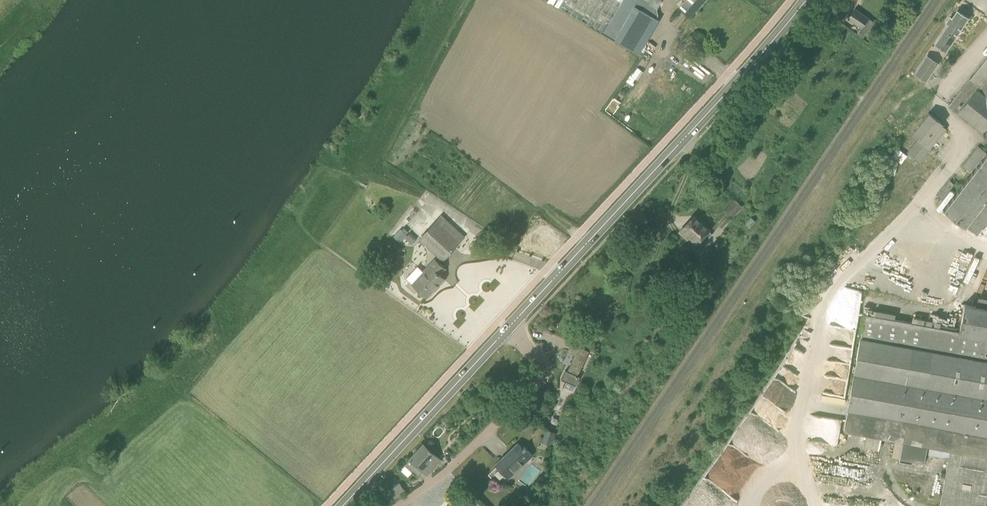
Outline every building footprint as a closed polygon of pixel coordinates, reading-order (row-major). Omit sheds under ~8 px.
[(614,40),(635,5),(651,15),(659,1),(657,0),(564,0),(560,7),(614,40)] [(679,6),(690,16),(704,0),(685,0),(679,6)] [(614,40),(631,49),(637,53),(657,19),(651,15),(635,5),(614,40)] [(855,9),(848,18),(861,28),(868,18),(855,9)] [(948,24),(936,42),(946,49),(967,18),(957,11),(953,18),(951,16),(946,23),(948,24)] [(931,54),(929,57),(927,55),(916,72),(927,80),(938,63),(934,60),(935,57),(931,54)] [(950,105),(954,109),(975,125),(986,134),(986,56),(970,78),(949,105),(950,105)] [(637,76),(633,74),(632,73),(628,79),(633,83),(637,76)] [(920,136),(908,151),(920,161),(946,129),(941,125),(942,123),(929,113),(914,131),(920,136)] [(986,153),(986,154),(982,159),(981,160),(978,165),(977,165),(976,166),(977,166),(976,166),(977,167),(973,171),(972,171),(971,172),(972,172),(972,173),(968,178),(967,177),(967,178),(967,179),(963,184),(963,183),(962,184),(962,185),(958,190),(957,190),(957,191),(954,196),(953,196),(952,197),(953,197),(949,202),(948,202),(948,203),(944,208),(943,208),(943,209),(944,210),(944,209),(954,217),(964,226),(965,227),(966,226),(977,235),(986,222),(986,153)] [(735,199),(724,211),(732,218),(743,206),(735,199)] [(443,260),(465,236),(442,215),(436,221),(420,238),(443,260)] [(708,239),(713,234),(709,231),(694,216),(680,231),(687,238),(690,235),(696,242),(697,241),(702,245),(708,239)] [(403,239),(410,231),(403,225),(396,233),(403,239)] [(411,232),(405,238),(412,244),(417,238),(411,232)] [(435,259),(423,272),(418,267),(407,279),(427,297),(435,289),(434,288),(437,285),(438,285),(444,278),(440,274),(445,268),(435,259)] [(946,474),(945,480),(940,505),(986,505),(986,308),(965,304),(960,332),(956,331),(865,315),(844,430),(866,434),(882,437),(903,441),(900,457),(924,462),(927,445),(950,450),(946,474)] [(566,362),(565,365),(563,369),(565,370),(561,379),(576,385),(580,376),(578,375),(589,351),(571,342),(568,351),(564,361),(566,362)] [(508,393),(505,389),(500,394),(503,398),(508,393)] [(552,445),(556,432),(546,429),(543,437),(540,436),(538,441),(552,445)] [(441,460),(436,455),(424,443),(410,458),(410,459),(405,465),(418,477),(423,471),(427,474),(441,460)] [(518,443),(511,449),(495,464),(508,478),(533,455),(524,446),(523,448),(518,443)] [(384,482),(388,487),(393,483),(389,478),(384,482)] [(400,484),(390,491),(395,497),(405,490),(400,484)]
